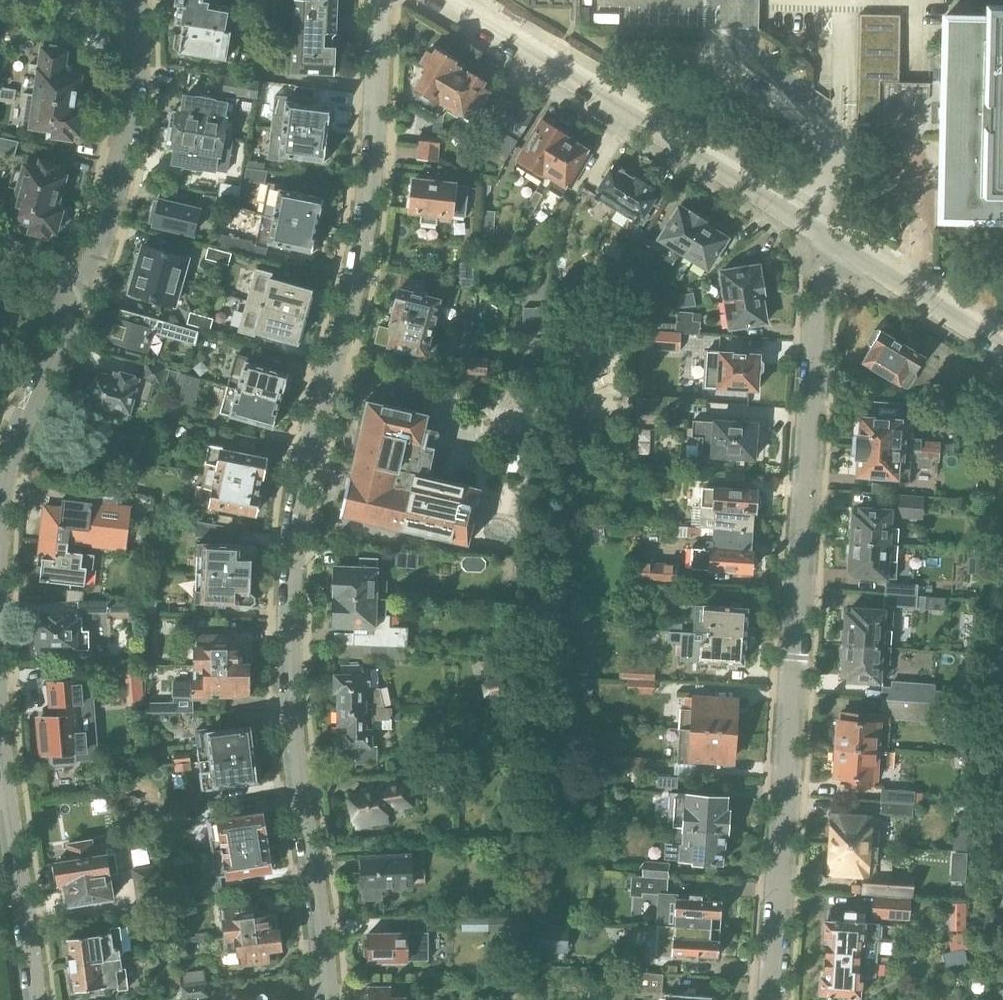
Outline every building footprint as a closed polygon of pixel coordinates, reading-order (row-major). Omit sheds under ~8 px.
[(185,24),(185,23),(235,33),(235,30),(238,13),(228,11),(229,6),(228,5),(229,1),(226,0),(176,0),(175,3),(180,4),(177,23),(185,24)] [(335,76),(337,46),(341,46),(341,37),(337,32),(339,0),(310,0),(299,0),(295,4),(295,21),(293,21),(293,35),(288,40),(292,45),(291,73),(335,76)] [(8,7),(0,6),(0,21),(7,22),(8,7)] [(589,26),(589,8),(579,8),(579,26),(589,26)] [(942,130),(940,219),(1002,221),(1002,9),(988,9),(988,17),(945,17),(943,84),(943,101),(945,101),(945,106),(938,106),(938,118),(944,119),(944,124),(943,124),(942,130)] [(858,82),(857,113),(880,114),(881,83),(899,83),(900,68),(901,15),(859,14),(858,65),(858,82)] [(185,23),(185,24),(183,32),(176,35),(175,46),(184,52),(237,60),(241,31),(235,30),(235,33),(185,23)] [(796,51),(802,43),(789,34),(784,42),(783,42),(796,51)] [(24,76),(22,92),(23,93),(76,100),(77,98),(80,98),(82,84),(79,84),(81,68),(64,66),(67,45),(44,42),(41,67),(31,66),(29,77),(24,76)] [(426,71),(417,87),(418,88),(439,100),(449,106),(468,75),(467,75),(458,69),(459,67),(460,66),(459,66),(453,62),(435,52),(434,54),(428,53),(427,53),(421,62),(422,63),(425,68),(424,70),(426,71)] [(468,75),(449,106),(472,120),(489,92),(480,87),(483,83),(481,82),(480,79),(473,74),(472,75),(470,75),(468,74),(467,75),(468,75)] [(172,111),(169,128),(224,137),(231,138),(233,139),(236,122),(234,122),(239,95),(258,98),(260,81),(249,80),(226,76),(221,102),(215,101),(215,100),(198,97),(197,98),(185,96),(182,112),(179,111),(179,113),(172,111)] [(880,114),(880,128),(889,128),(913,129),(941,129),(942,130),(943,124),(944,124),(944,119),(938,118),(938,106),(945,106),(945,101),(943,101),(943,84),(942,84),(930,84),(921,84),(904,83),(899,83),(881,83),(880,114)] [(314,100),(315,89),(295,86),(294,97),(314,100)] [(2,89),(0,100),(12,102),(15,91),(2,89)] [(23,93),(20,107),(26,108),(24,123),(32,124),(32,126),(55,130),(54,136),(72,139),(72,132),(78,133),(79,130),(82,130),(84,128),(86,119),(84,116),(81,116),(81,112),(75,111),(76,100),(23,93)] [(276,94),(271,128),(327,134),(328,124),(330,124),(333,122),(334,111),(331,107),(330,107),(330,105),(286,100),(287,95),(276,94)] [(502,96),(489,117),(496,121),(482,142),(506,157),(532,115),(502,96)] [(566,138),(567,139),(569,135),(543,119),(515,165),(542,181),(546,174),(545,173),(566,138)] [(169,128),(166,145),(173,146),(173,147),(176,148),(173,163),(186,165),(186,166),(202,169),(202,168),(227,172),(233,139),(231,138),(224,137),(169,128)] [(327,134),(271,128),(268,158),(280,160),(280,155),(324,161),(324,159),(326,159),(328,158),(330,147),(327,143),(326,143),(327,134)] [(421,134),(419,146),(440,149),(441,137),(421,134)] [(19,141),(0,137),(0,152),(15,156),(19,141)] [(545,173),(546,174),(554,178),(548,188),(561,197),(589,153),(567,139),(566,138),(545,173)] [(419,146),(417,159),(438,162),(440,149),(419,146)] [(10,186),(58,200),(66,170),(28,159),(24,173),(15,170),(10,186)] [(248,160),(247,168),(267,170),(267,163),(259,162),(259,161),(248,160)] [(617,210),(638,178),(613,163),(593,196),(617,210)] [(246,168),(244,181),(265,184),(268,170),(267,170),(247,168),(246,168)] [(484,175),(484,183),(491,184),(496,184),(500,176),(484,175)] [(658,190),(638,178),(617,210),(638,223),(658,190)] [(451,221),(451,215),(465,216),(468,186),(455,185),(455,184),(414,179),(411,212),(422,213),(421,222),(437,224),(437,220),(451,221)] [(268,182),(262,214),(317,225),(323,197),(280,188),(281,185),(268,182)] [(484,183),(482,196),(486,196),(491,190),(491,184),(484,183)] [(55,210),(58,200),(10,186),(3,213),(8,214),(7,216),(34,224),(32,231),(48,236),(50,229),(55,231),(61,212),(55,210)] [(241,188),(235,187),(233,198),(239,199),(241,188)] [(535,190),(528,203),(535,207),(543,195),(535,190)] [(205,195),(203,205),(215,207),(216,197),(205,195)] [(154,223),(154,225),(193,234),(199,209),(160,200),(158,210),(153,209),(150,222),(154,223)] [(683,254),(702,222),(705,224),(707,220),(691,210),(690,212),(679,206),(659,239),(683,254)] [(483,211),(482,235),(494,236),(495,212),(483,211)] [(311,253),(317,225),(262,214),(256,244),(252,244),(253,242),(220,235),(218,247),(265,260),(269,244),(311,253)] [(728,238),(705,224),(702,222),(683,254),(709,270),(728,238)] [(638,228),(632,239),(639,244),(645,233),(638,228)] [(137,269),(181,282),(188,259),(143,246),(141,254),(138,253),(134,266),(137,267),(137,269)] [(205,259),(217,262),(220,250),(209,247),(205,259)] [(220,250),(217,262),(229,265),(232,253),(220,250)] [(474,279),(474,263),(460,262),(460,278),(474,279)] [(679,262),(673,276),(680,279),(687,266),(679,262)] [(628,263),(616,283),(626,289),(638,269),(628,263)] [(725,300),(763,293),(764,295),(767,295),(764,277),(761,277),(759,265),(720,271),(725,300)] [(181,282),(137,269),(136,271),(133,270),(129,283),(132,284),(130,292),(175,305),(181,282)] [(256,269),(247,300),(305,316),(312,289),(271,278),(272,273),(256,269)] [(390,314),(435,325),(441,299),(424,295),(427,283),(400,276),(390,314)] [(678,302),(678,309),(695,306),(693,293),(685,294),(678,302)] [(768,323),(764,295),(763,293),(725,300),(730,329),(768,323)] [(297,343),(305,316),(247,300),(239,331),(255,336),(256,331),(297,343)] [(549,308),(548,308),(536,307),(536,308),(524,307),(522,335),(546,336),(546,332),(547,332),(549,308)] [(196,345),(199,332),(123,310),(120,320),(116,319),(110,342),(148,352),(154,331),(162,333),(161,335),(196,345)] [(674,332),(685,333),(700,333),(701,321),(693,320),(694,312),(677,311),(676,324),(675,323),(674,332)] [(187,324),(199,327),(202,315),(190,312),(187,324)] [(440,344),(431,342),(435,325),(390,314),(386,328),(380,326),(375,344),(422,356),(421,360),(434,363),(440,344)] [(214,318),(202,315),(199,327),(210,330),(214,318)] [(474,321),(463,320),(461,333),(472,334),(474,321)] [(909,341),(906,347),(878,330),(873,332),(868,340),(869,345),(871,346),(861,362),(904,389),(907,388),(914,377),(913,374),(923,358),(913,351),(916,346),(909,341)] [(643,348),(679,350),(680,333),(644,331),(643,348)] [(763,363),(759,358),(759,354),(710,351),(708,387),(757,390),(758,374),(763,370),(763,363)] [(452,356),(450,372),(486,374),(487,358),(452,356)] [(228,386),(281,400),(288,373),(246,362),(236,359),(228,386)] [(176,388),(180,373),(180,372),(171,370),(165,368),(166,367),(146,362),(143,377),(139,376),(139,377),(116,371),(114,377),(100,373),(91,407),(93,408),(91,415),(106,419),(107,412),(128,418),(134,399),(150,403),(155,383),(176,388)] [(202,379),(189,375),(180,373),(176,388),(171,403),(189,408),(188,410),(192,411),(202,379)] [(948,406),(974,409),(984,393),(971,385),(966,393),(959,389),(948,406)] [(281,400),(228,386),(220,413),(274,428),(281,400)] [(421,444),(432,397),(405,391),(401,408),(367,400),(361,426),(350,476),(349,476),(340,515),(468,545),(481,488),(429,476),(435,447),(421,444)] [(642,398),(641,413),(665,415),(666,400),(642,398)] [(189,408),(171,403),(167,417),(181,421),(185,409),(188,410),(189,408)] [(913,438),(914,422),(861,418),(859,436),(857,436),(856,446),(919,450),(920,440),(920,439),(913,438)] [(693,420),(692,437),(703,437),(702,454),(754,458),(754,455),(759,456),(760,442),(755,441),(756,424),(693,420)] [(919,450),(940,452),(940,441),(920,440),(919,450)] [(205,475),(263,486),(268,459),(224,450),(224,446),(208,443),(204,464),(207,465),(205,475)] [(511,444),(510,469),(525,470),(527,445),(511,444)] [(897,479),(897,483),(910,484),(911,461),(918,461),(918,467),(932,468),(932,461),(939,462),(940,452),(919,450),(856,446),(856,458),(858,458),(857,476),(897,479)] [(996,447),(994,467),(999,470),(1002,464),(1002,451),(996,447)] [(701,507),(700,527),(713,528),(752,530),(753,511),(754,511),(761,507),(762,499),(755,492),(744,491),(745,473),(726,472),(725,490),(703,488),(701,507)] [(263,486),(205,475),(203,486),(197,485),(193,503),(195,506),(208,509),(209,505),(257,515),(263,486)] [(84,546),(126,551),(132,506),(118,504),(120,491),(87,487),(85,501),(63,498),(62,508),(45,506),(41,541),(68,544),(84,546)] [(853,513),(851,542),(898,545),(899,529),(891,528),(891,517),(923,519),(924,496),(891,494),(890,511),(860,509),(859,514),(853,513)] [(217,524),(232,526),(233,517),(218,515),(217,524)] [(196,520),(195,537),(209,537),(209,522),(196,520)] [(687,527),(686,536),(699,537),(700,527),(694,527),(687,527)] [(693,547),(691,567),(749,571),(757,566),(757,558),(752,552),(750,552),(752,530),(713,528),(712,549),(693,547)] [(68,544),(41,541),(37,570),(41,571),(40,581),(85,585),(87,568),(93,569),(95,554),(68,551),(68,544)] [(851,542),(849,571),(855,571),(855,576),(887,579),(896,579),(897,562),(898,545),(851,542)] [(197,573),(252,575),(253,557),(257,554),(257,549),(255,546),(199,543),(197,573)] [(395,552),(394,566),(418,568),(419,554),(395,552)] [(336,596),(387,599),(388,580),(378,580),(379,567),(378,567),(379,557),(359,557),(359,566),(337,565),(336,596)] [(635,581),(669,583),(676,584),(676,574),(677,564),(637,561),(635,581)] [(252,575),(197,573),(196,602),(252,605),(255,602),(255,597),(251,593),(252,575)] [(918,597),(918,596),(919,584),(885,582),(885,595),(918,597)] [(68,589),(66,601),(78,601),(83,601),(85,591),(68,589)] [(926,596),(918,596),(918,597),(885,595),(884,606),(925,609),(926,596)] [(363,645),(391,646),(407,647),(408,627),(390,627),(390,615),(386,615),(387,599),(336,596),(335,627),(354,628),(353,633),(335,632),(334,644),(363,645)] [(146,600),(146,614),(157,614),(158,600),(146,600)] [(78,601),(78,614),(94,613),(108,613),(108,601),(83,601),(78,601)] [(693,634),(751,637),(752,627),(747,627),(748,608),(705,605),(705,606),(695,605),(693,632),(693,634)] [(846,613),(844,644),(891,647),(891,648),(892,631),(883,631),(885,610),(853,608),(853,613),(846,613)] [(37,621),(35,623),(35,629),(38,630),(38,650),(63,650),(65,652),(70,652),(72,650),(90,649),(89,630),(94,630),(94,613),(78,614),(78,616),(37,617),(37,621)] [(194,630),(208,630),(208,617),(194,616),(194,630)] [(649,621),(649,630),(683,632),(684,623),(649,621)] [(683,632),(649,630),(649,639),(682,641),(682,645),(685,645),(684,660),(700,661),(744,665),(745,645),(751,646),(751,637),(693,634),(693,632),(683,632)] [(195,638),(195,665),(249,666),(248,649),(236,649),(236,637),(195,638)] [(891,647),(844,644),(842,676),(849,676),(848,681),(880,683),(881,664),(890,664),(891,647)] [(390,660),(391,646),(363,645),(362,659),(390,660)] [(249,666),(195,665),(195,682),(174,681),(174,696),(189,696),(192,699),(200,699),(200,693),(249,692),(249,666)] [(337,694),(337,710),(367,709),(367,707),(384,707),(380,688),(372,688),(372,669),(363,669),(363,665),(341,665),(341,674),(334,674),(333,694),(337,694)] [(629,679),(629,680),(655,681),(656,667),(622,665),(621,679),(629,679)] [(140,669),(126,670),(128,690),(142,689),(140,669)] [(483,684),(485,698),(492,697),(493,699),(510,696),(505,676),(488,679),(489,682),(483,684)] [(655,681),(629,680),(628,693),(654,694),(655,681)] [(82,685),(81,681),(48,684),(50,709),(52,709),(53,718),(39,719),(42,754),(49,754),(50,763),(54,766),(71,765),(72,764),(75,761),(74,752),(96,750),(92,701),(90,701),(89,684),(82,685)] [(881,699),(929,703),(944,703),(945,690),(935,690),(935,684),(892,681),(891,687),(882,686),(881,699)] [(681,709),(679,729),(734,732),(736,700),(685,697),(684,709),(681,709)] [(891,716),(890,719),(928,721),(929,703),(881,699),(880,715),(891,716)] [(191,712),(191,701),(155,702),(155,713),(191,712)] [(367,709),(337,710),(337,735),(344,735),(344,749),(356,749),(356,764),(377,764),(377,747),(373,747),(373,729),(392,729),(392,719),(401,720),(401,708),(384,707),(367,707),(367,709)] [(838,745),(837,750),(889,753),(890,719),(891,716),(880,715),(848,713),(847,721),(840,720),(839,734),(835,736),(835,744),(838,745)] [(195,730),(199,761),(255,755),(251,725),(207,730),(207,728),(195,730)] [(679,729),(679,732),(677,761),(657,760),(656,774),(658,774),(658,777),(675,777),(675,775),(702,776),(703,762),(711,762),(711,760),(732,762),(734,732),(679,729)] [(889,753),(837,750),(837,751),(834,753),(834,761),(837,762),(836,778),(848,779),(848,787),(874,789),(876,768),(888,769),(889,753)] [(174,754),(175,764),(192,762),(191,753),(174,754)] [(255,755),(199,761),(202,789),(258,783),(255,755)] [(646,774),(647,758),(606,756),(606,771),(646,774)] [(192,771),(192,762),(175,764),(176,772),(192,771)] [(448,777),(434,777),(434,788),(448,788),(448,777)] [(365,791),(349,793),(350,800),(347,802),(349,811),(351,812),(352,819),(354,819),(356,827),(371,825),(370,821),(387,818),(385,807),(411,803),(408,784),(407,784),(406,779),(364,785),(365,791)] [(881,801),(913,803),(921,804),(922,792),(882,790),(881,801)] [(675,828),(727,831),(729,831),(730,813),(726,813),(727,798),(719,798),(719,796),(699,795),(699,797),(687,796),(688,794),(672,793),(670,827),(674,828),(675,828)] [(912,816),(913,803),(881,801),(880,813),(912,816)] [(212,850),(267,842),(262,814),(219,821),(219,818),(208,819),(212,850)] [(834,814),(832,844),(879,847),(881,829),(881,818),(834,814)] [(727,831),(675,828),(674,828),(673,843),(665,843),(664,859),(680,860),(680,859),(680,860),(695,861),(695,864),(715,865),(716,863),(723,864),(724,850),(726,850),(727,831)] [(118,873),(116,853),(95,856),(92,840),(67,844),(70,860),(56,862),(59,883),(63,882),(67,906),(114,898),(110,874),(118,873)] [(267,842),(212,850),(216,879),(271,870),(267,842)] [(953,850),(967,850),(967,842),(953,842),(953,850)] [(830,873),(835,873),(836,876),(841,876),(843,874),(866,875),(865,893),(911,896),(912,882),(895,881),(895,875),(875,873),(875,864),(878,864),(879,847),(832,844),(830,873)] [(412,858),(363,860),(365,900),(383,899),(382,889),(413,887),(412,858)] [(644,861),(643,876),(670,878),(670,863),(644,861)] [(132,868),(137,904),(164,899),(158,864),(132,868)] [(657,925),(659,926),(675,926),(721,929),(723,901),(703,899),(703,895),(691,894),(691,899),(677,898),(678,894),(668,893),(668,878),(670,878),(643,876),(632,875),(630,897),(643,897),(643,893),(661,895),(661,900),(659,899),(657,925)] [(216,879),(217,881),(200,884),(201,895),(223,892),(221,878),(216,879)] [(176,899),(189,897),(187,886),(175,888),(176,899)] [(909,919),(910,901),(874,898),(873,916),(909,919)] [(945,904),(945,912),(950,912),(966,912),(966,904),(945,904)] [(222,911),(227,938),(279,931),(277,914),(266,915),(264,909),(259,910),(259,905),(222,911)] [(859,959),(877,960),(880,923),(866,922),(866,914),(829,911),(829,921),(828,921),(824,924),(823,936),(828,939),(826,957),(859,959)] [(489,917),(489,931),(524,931),(524,917),(489,917)] [(569,925),(532,924),(531,952),(568,953),(569,925)] [(72,965),(122,958),(120,948),(124,947),(121,926),(111,927),(112,933),(69,938),(72,955),(70,955),(72,965)] [(672,954),(673,954),(686,955),(686,959),(698,960),(699,956),(720,957),(721,929),(675,926),(659,926),(656,957),(671,958),(672,954)] [(995,929),(985,929),(985,937),(995,937),(995,929)] [(279,931),(227,938),(229,948),(236,947),(237,960),(243,960),(243,964),(270,961),(269,949),(282,948),(279,931)] [(174,934),(175,944),(208,940),(207,932),(195,934),(196,936),(189,937),(188,933),(174,934)] [(430,933),(369,933),(370,962),(431,962),(430,933)] [(965,948),(944,953),(946,966),(968,961),(965,948)] [(826,957),(825,977),(820,980),(819,990),(824,995),(829,995),(829,999),(844,999),(844,996),(861,997),(862,976),(876,977),(877,960),(859,959),(826,957)] [(122,958),(72,965),(73,974),(74,974),(76,991),(119,985),(120,990),(129,989),(126,967),(123,968),(122,958)] [(182,986),(182,987),(207,983),(207,982),(205,969),(182,972),(183,986),(182,986)] [(662,992),(664,974),(622,971),(621,990),(662,992)] [(181,985),(180,975),(169,976),(170,987),(181,985)] [(182,987),(171,989),(172,999),(181,999),(209,996),(207,983),(182,987)] [(369,987),(369,999),(407,999),(407,998),(393,998),(392,987),(369,987)] [(715,998),(695,996),(696,992),(684,991),(683,995),(665,994),(665,999),(715,999),(715,998)]
